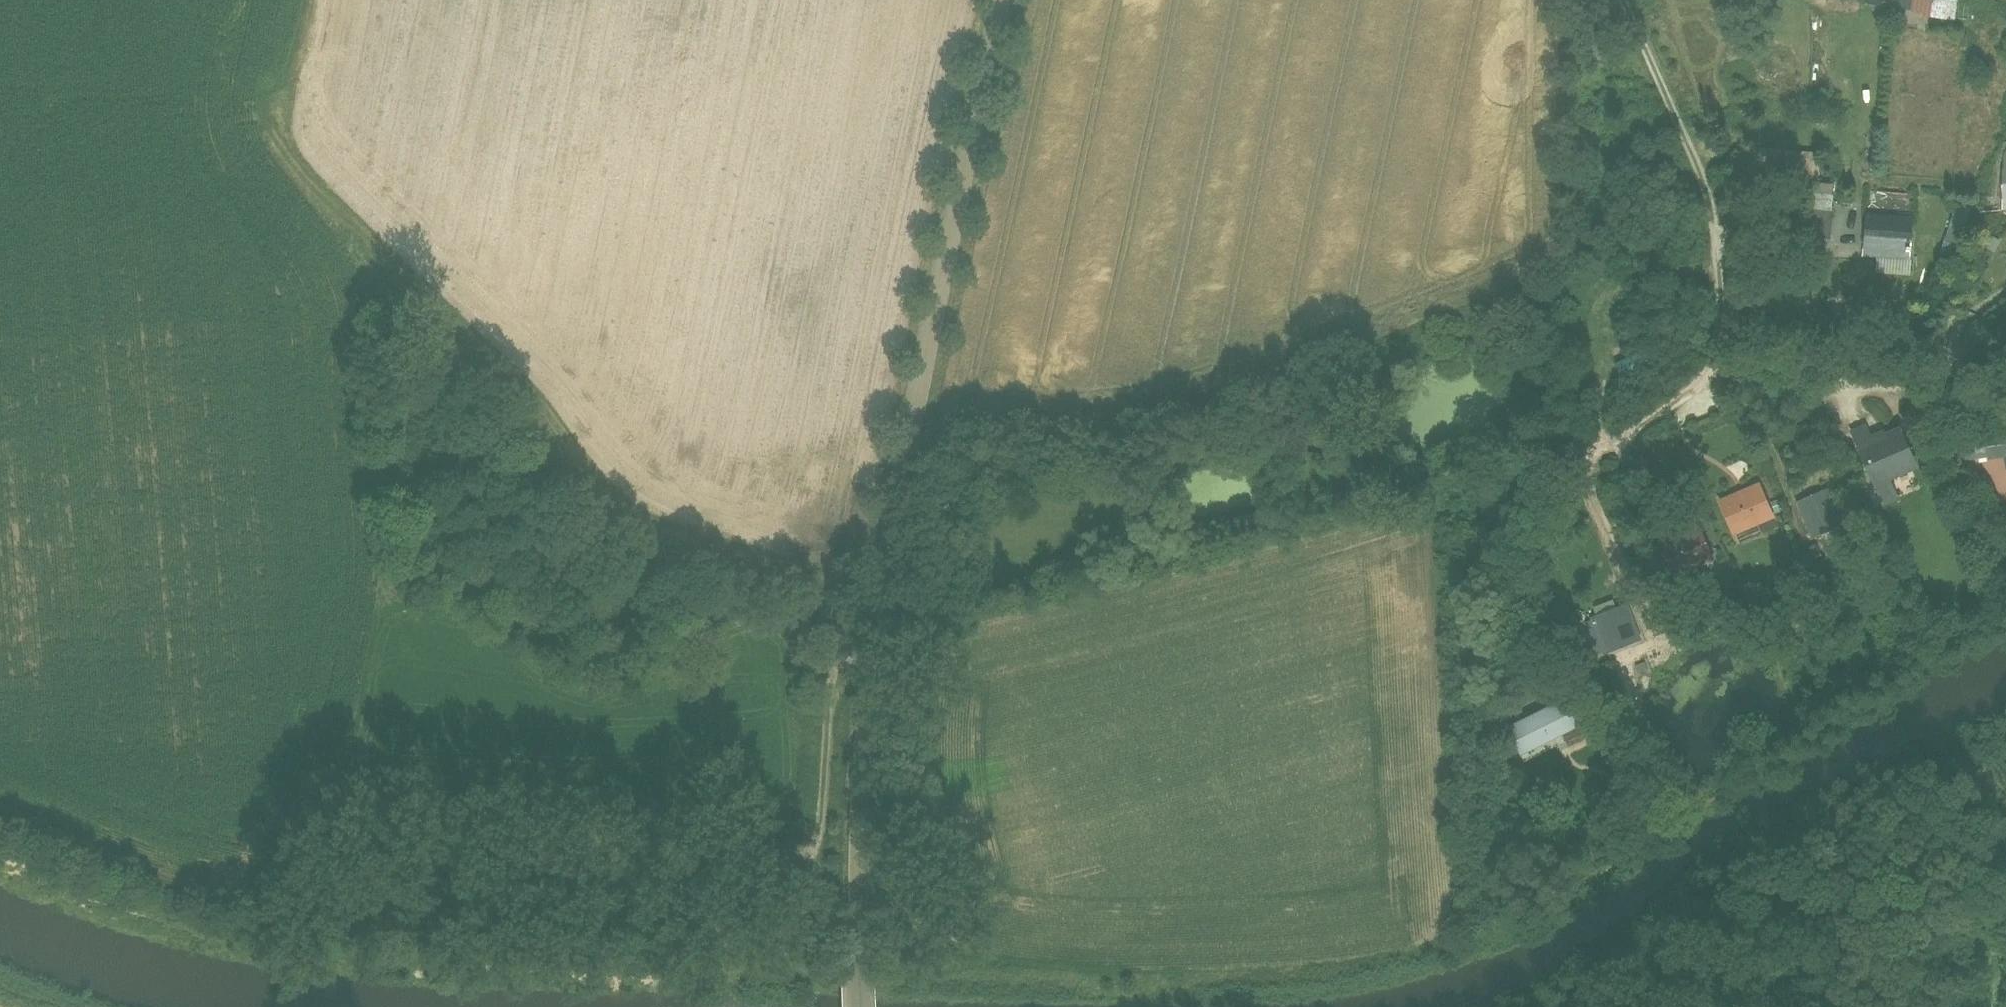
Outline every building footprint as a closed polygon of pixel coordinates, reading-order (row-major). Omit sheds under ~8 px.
[(1961,17),(1961,0),(1915,0),(1915,9),(1927,9),(1927,17),(1961,17)] [(1911,213),(1864,211),(1862,253),(1909,255),(1911,213)] [(1922,464),(1905,427),(1864,447),(1882,483),(1922,464)] [(1992,458),(2004,457),(2005,469),(2005,427),(1989,428),(1992,458)] [(1754,477),(1717,495),(1737,535),(1774,517),(1754,477)] [(1830,483),(1796,496),(1810,531),(1844,517),(1830,483)] [(1699,523),(1656,541),(1674,581),(1716,563),(1699,523)] [(1826,548),(1855,535),(1851,525),(1822,537),(1826,548)] [(1595,622),(1581,627),(1592,655),(1607,649),(1607,650),(1639,638),(1627,607),(1594,619),(1595,622)] [(1561,730),(1567,741),(1585,732),(1565,691),(1546,700),(1551,711),(1513,729),(1523,749),(1561,730)]
